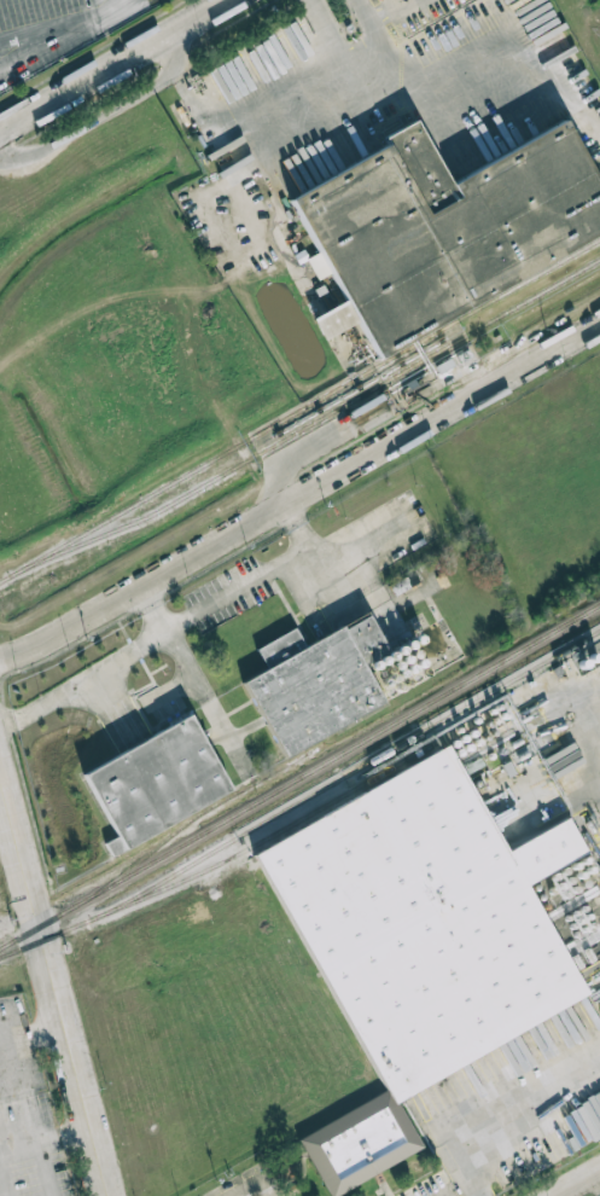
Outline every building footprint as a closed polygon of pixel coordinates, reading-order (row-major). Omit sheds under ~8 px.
[(563,120),(599,189),(599,232),(379,355),(362,329),(333,346),(318,323),(344,304),(292,201),(418,129),(447,184),(563,120)] [(244,687),(269,673),(258,649),(295,626),(308,651),(395,602),(420,639),(366,670),(383,702),(282,756),(244,687)] [(230,793),(192,716),(82,771),(115,837),(104,842),(110,854),(230,793)] [(260,863),(450,751),(511,857),(570,824),(590,853),(529,890),(592,999),(395,1109),(260,863)]
